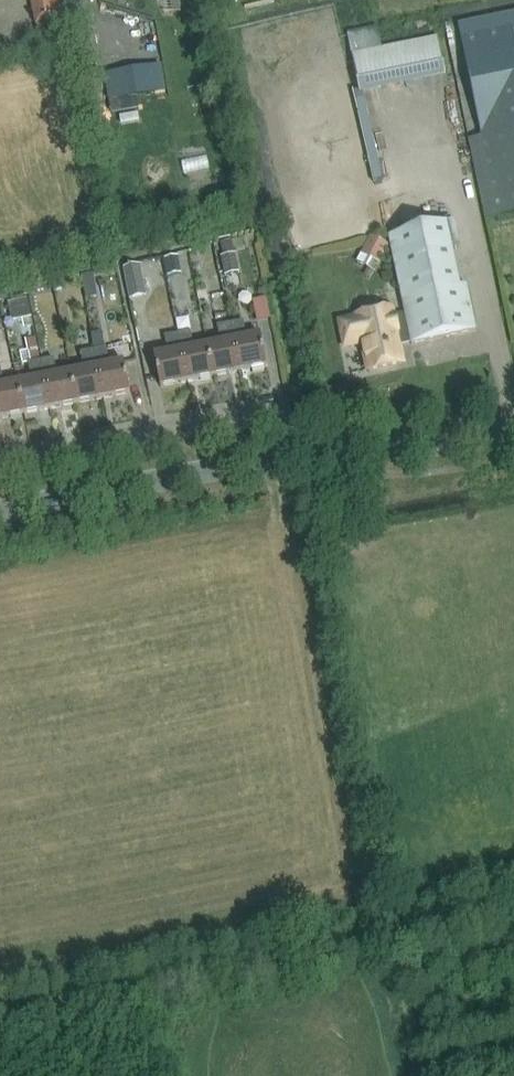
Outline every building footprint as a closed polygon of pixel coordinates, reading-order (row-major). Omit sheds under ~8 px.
[(60,0),(31,0),(40,48),(68,42),(60,0)] [(513,215),(513,15),(458,27),(482,137),(469,140),(486,221),(513,215)] [(361,92),(447,78),(441,36),(372,48),(369,33),(351,36),(361,92)] [(0,53),(0,64),(10,62),(8,51),(0,53)] [(412,344),(477,330),(467,286),(461,287),(447,224),(389,236),(405,313),(392,316),(391,310),(358,317),(358,318),(341,322),(346,346),(363,342),(369,370),(402,363),(397,337),(410,334),(412,344)] [(361,254),(379,264),(388,246),(370,236),(361,254)] [(240,273),(235,253),(220,257),(225,277),(240,273)] [(182,274),(179,256),(163,259),(167,277),(182,274)] [(144,292),(139,265),(124,268),(129,295),(144,292)] [(81,277),(86,299),(97,297),(93,275),(81,277)] [(51,279),(54,292),(63,290),(60,277),(51,279)] [(31,318),(27,300),(8,304),(11,322),(31,318)] [(261,335),(248,338),(244,321),(231,324),(240,371),(267,366),(261,335)] [(219,326),(222,343),(208,346),(214,376),(240,371),(231,324),(219,326)] [(194,349),(191,331),(178,334),(187,382),(214,376),(208,346),(194,349)] [(165,336),(168,354),(154,357),(160,387),(187,382),(178,334),(165,336)] [(124,363),(109,366),(105,349),(94,351),(103,398),(130,393),(124,363)] [(80,354),(84,371),(71,374),(77,403),(103,398),(94,351),(80,354)] [(57,377),(54,359),(41,361),(50,408),(77,403),(71,374),(57,377)] [(28,364),(31,382),(18,384),(24,414),(50,408),(41,361),(28,364)] [(1,369),(0,369),(0,418),(24,414),(18,384),(4,387),(1,369)]
